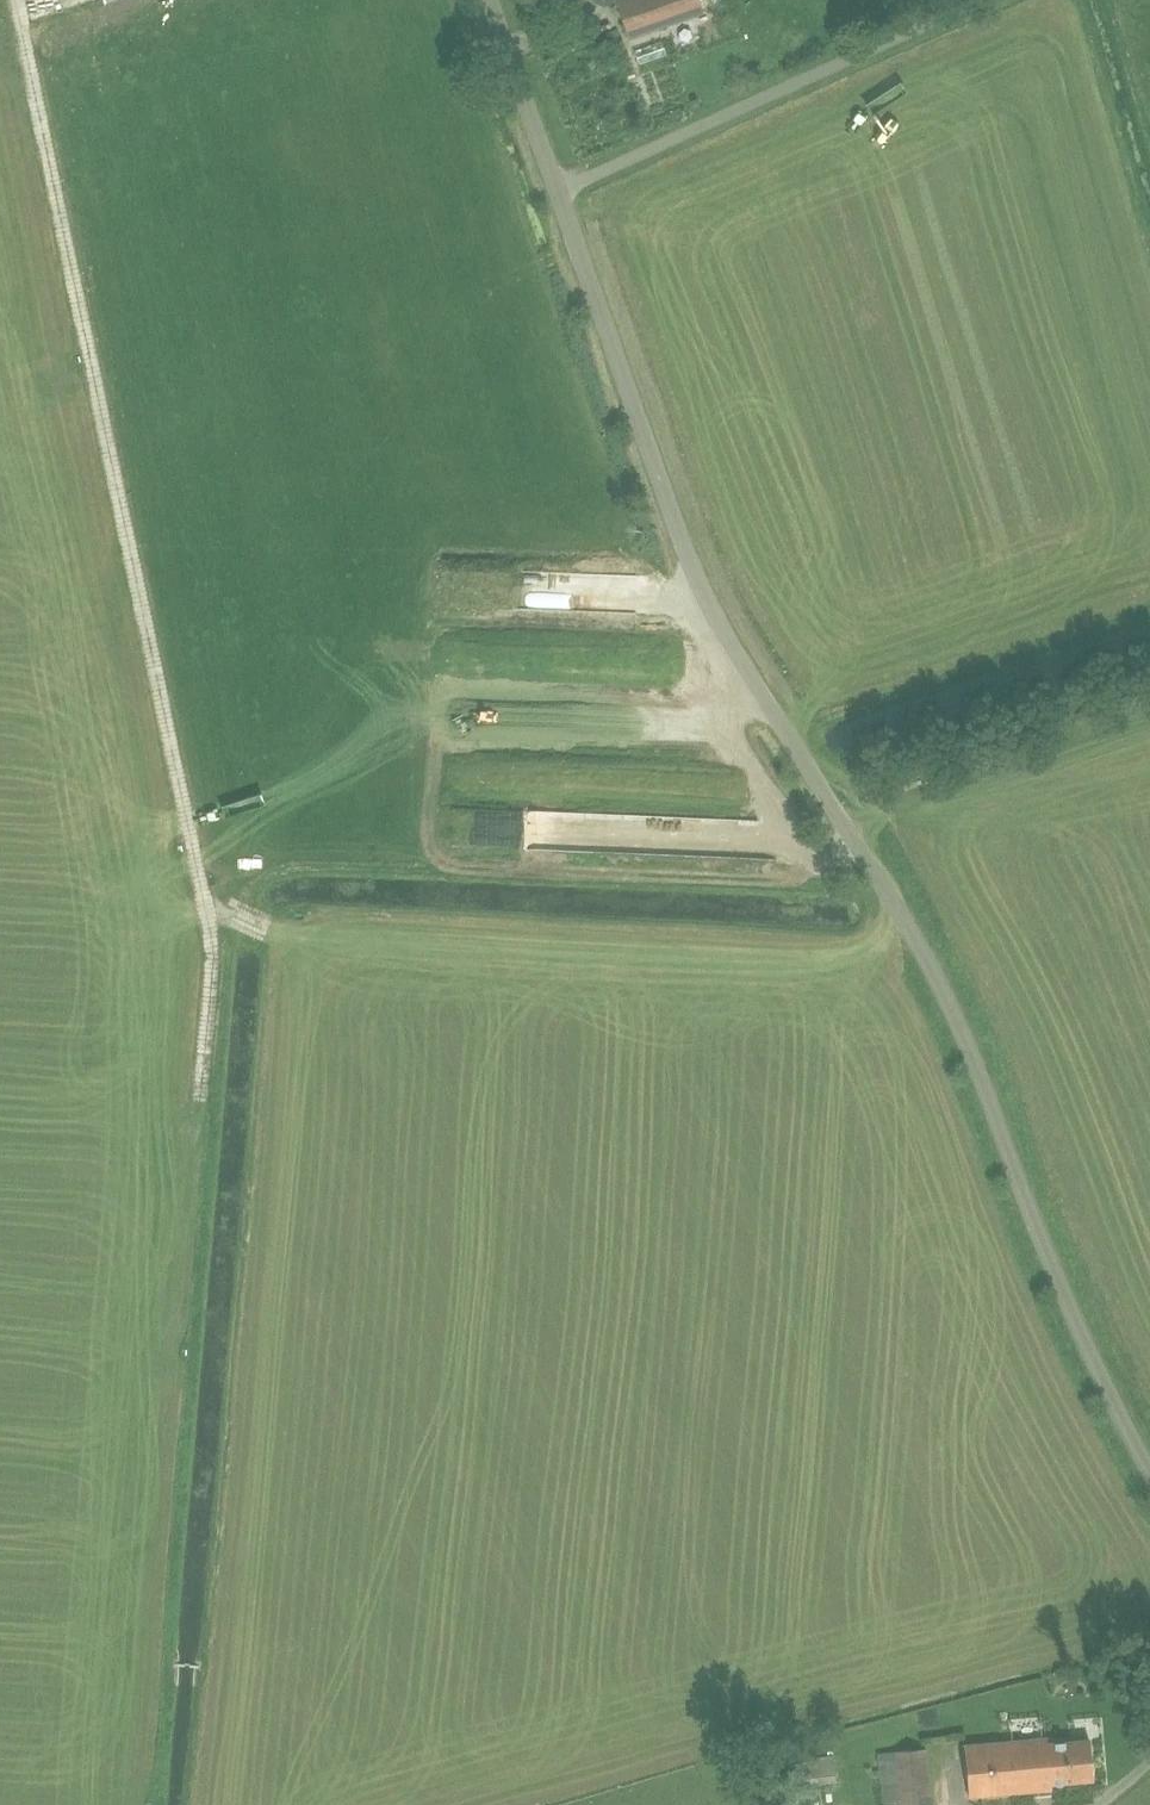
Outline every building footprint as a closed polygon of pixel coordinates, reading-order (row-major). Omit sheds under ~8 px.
[(61,21),(56,0),(38,0),(45,25),(61,21)] [(618,1),(617,1),(629,37),(703,11),(699,0),(618,0),(618,1)] [(1094,1780),(1091,1739),(1047,1743),(1046,1736),(963,1743),(968,1796),(1052,1788),(1051,1783),(1094,1780)] [(927,1748),(878,1752),(883,1804),(901,1804),(932,1804),(927,1748)]
